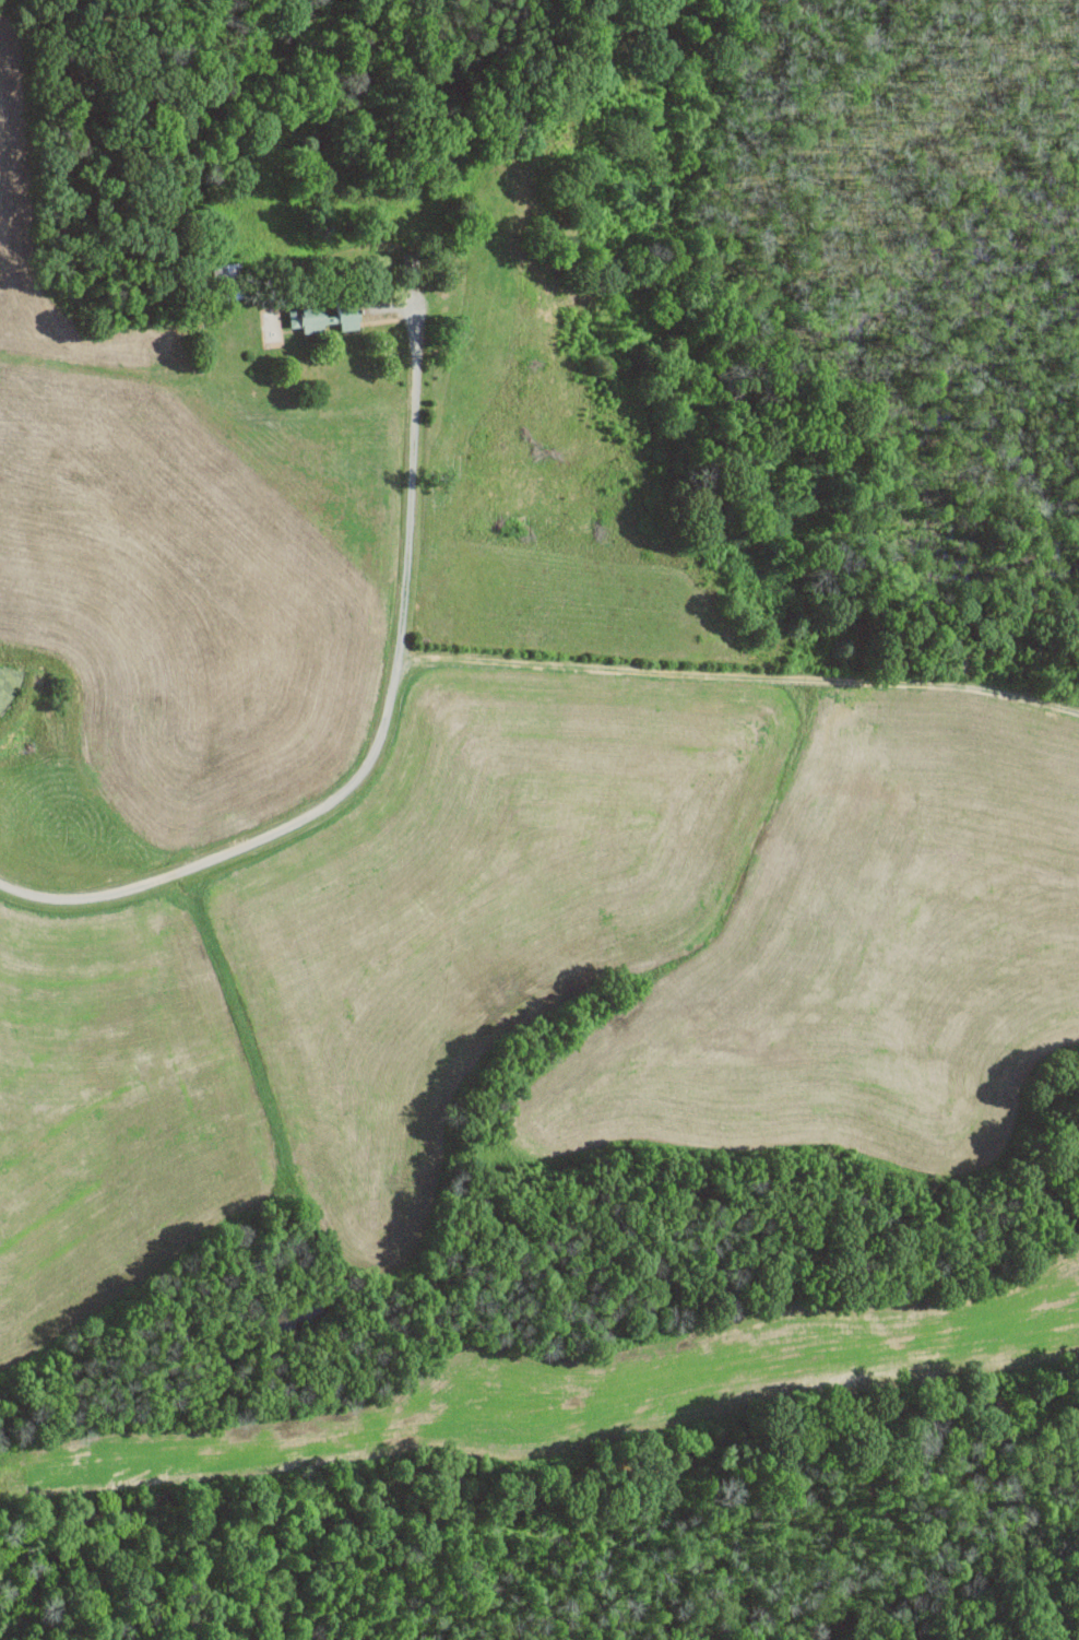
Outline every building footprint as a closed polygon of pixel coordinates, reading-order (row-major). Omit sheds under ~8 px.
[(290,310),(292,327),(305,326),(305,332),(327,330),(326,323),(342,322),(342,329),(363,327),(361,310),(339,312),(338,306),(290,310)]
